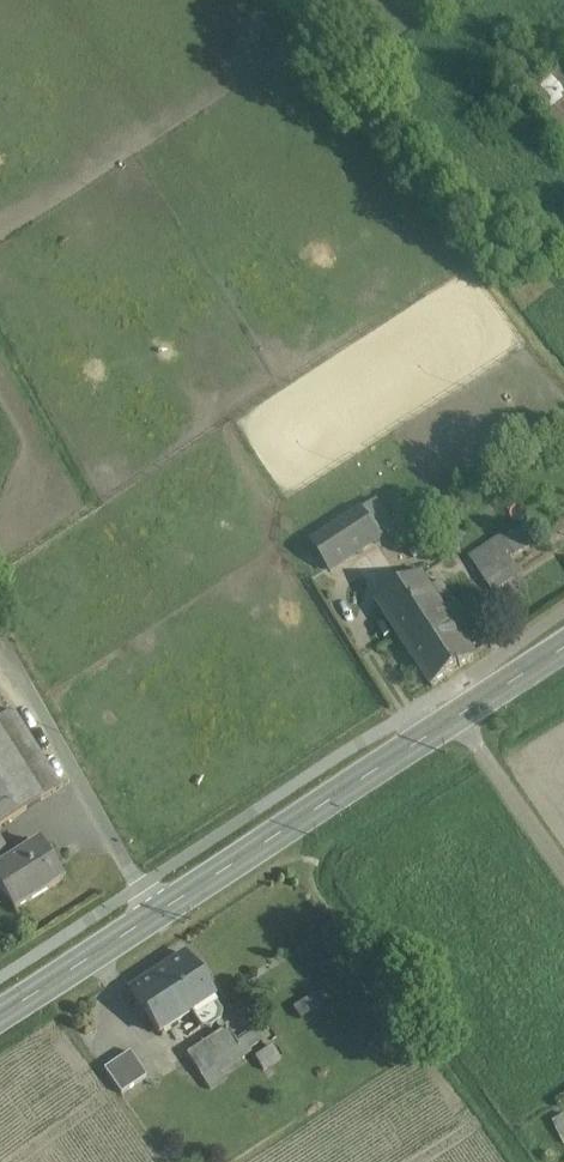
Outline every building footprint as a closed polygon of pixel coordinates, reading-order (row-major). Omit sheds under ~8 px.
[(558,77),(543,88),(559,111),(563,108),(563,85),(558,77)] [(376,502),(311,544),(331,574),(395,531),(376,502)] [(502,537),(470,559),(493,594),(520,576),(510,560),(531,546),(531,545),(544,536),(534,520),(504,540),(502,537)] [(427,593),(413,571),(398,581),(404,590),(380,606),(413,655),(451,629),(441,614),(453,606),(439,585),(427,593)] [(451,629),(413,655),(433,686),(472,661),(454,634),(467,626),(454,606),(453,606),(441,614),(451,629)] [(0,719),(0,827),(61,788),(12,711),(0,719)] [(0,842),(0,887),(13,910),(62,880),(40,843),(12,861),(0,842)] [(214,998),(186,954),(130,991),(159,1034),(192,1012),(202,1027),(210,1029),(221,1022),(223,1014),(213,999),(214,998)] [(227,1027),(186,1054),(201,1077),(217,1066),(214,1063),(240,1047),(227,1027)] [(217,1066),(201,1077),(210,1090),(225,1080),(220,1072),(245,1055),(240,1047),(214,1063),(217,1066)] [(273,1047),(256,1058),(263,1070),(281,1059),(273,1047)] [(130,1052),(104,1069),(121,1094),(147,1077),(130,1052)] [(550,1122),(557,1133),(563,1129),(563,1114),(563,1113),(550,1122)]
